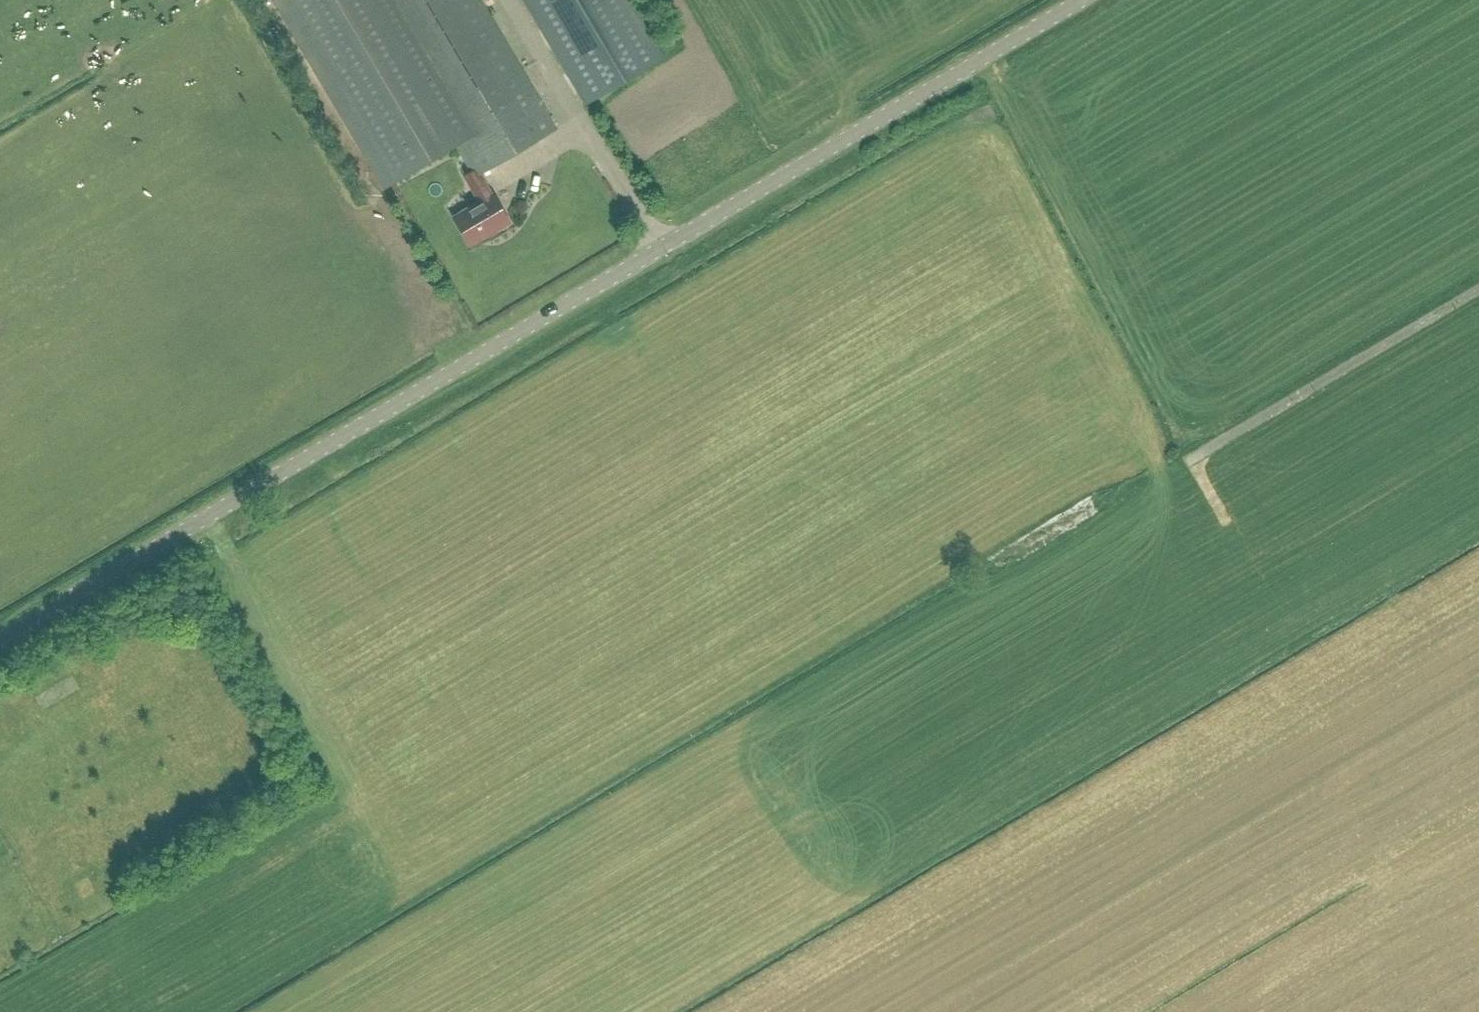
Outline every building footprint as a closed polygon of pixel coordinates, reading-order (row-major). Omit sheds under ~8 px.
[(456,146),(471,171),(464,175),(479,201),(453,217),(469,245),(510,222),(493,193),(492,194),(479,173),(556,128),(481,0),(272,0),(383,189),(456,146)] [(585,104),(664,57),(630,0),(524,0),(585,104)]
